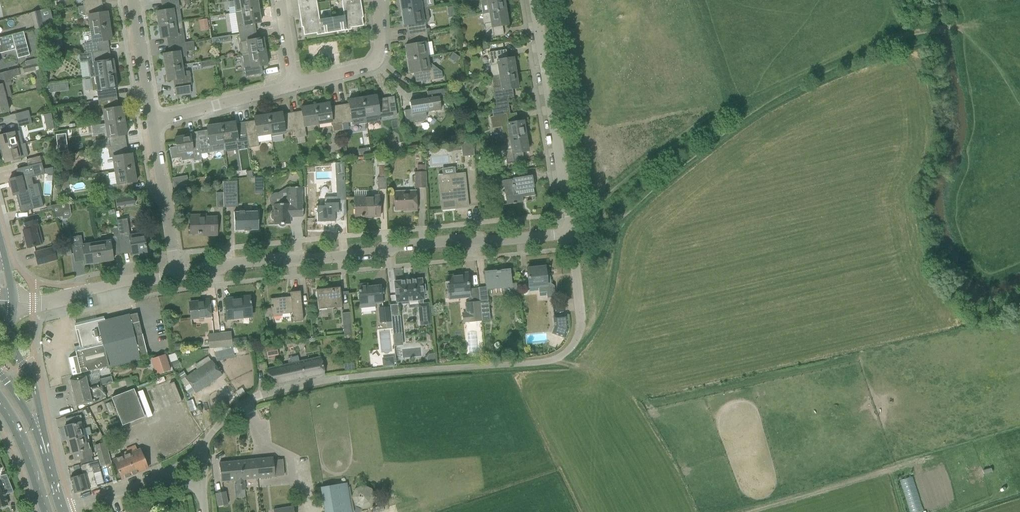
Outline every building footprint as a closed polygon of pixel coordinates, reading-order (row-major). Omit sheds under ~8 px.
[(178,0),(162,3),(164,11),(156,12),(158,25),(174,23),(173,15),(180,14),(178,0)] [(235,13),(258,9),(256,0),(233,0),(235,13)] [(343,15),(331,17),(334,32),(351,30),(350,28),(363,26),(361,18),(363,18),(361,9),(360,9),(359,4),(349,5),(348,0),(341,0),(343,15)] [(402,12),(426,8),(425,0),(400,0),(402,12)] [(482,13),(505,10),(503,0),(480,0),(482,13)] [(101,13),(100,3),(82,6),(84,16),(88,15),(90,29),(109,26),(107,12),(101,13)] [(316,3),(310,4),(311,11),(300,13),(301,18),(300,18),(301,27),(302,27),(304,35),(316,33),(316,35),(334,32),(331,17),(319,19),(316,3)] [(50,8),(35,11),(39,28),(54,24),(50,8)] [(429,20),(427,8),(426,8),(402,12),(404,26),(408,25),(409,35),(426,32),(425,25),(429,20)] [(258,9),(235,13),(238,31),(238,34),(254,32),(253,24),(260,23),(258,9)] [(505,10),(482,13),(486,37),(501,35),(500,26),(507,25),(505,10)] [(174,23),(158,25),(160,38),(168,37),(169,45),(184,43),(181,22),(174,23)] [(93,42),(88,43),(84,44),(85,54),(78,55),(107,51),(106,41),(111,40),(109,26),(90,29),(93,42)] [(15,49),(17,59),(29,56),(23,32),(11,35),(0,38),(0,53),(15,49)] [(254,32),(238,34),(240,43),(239,45),(240,53),(242,54),(242,55),(265,52),(262,38),(255,40),(254,32)] [(426,32),(409,35),(411,45),(405,46),(407,59),(426,56),(433,55),(431,42),(428,42),(426,32)] [(184,43),(169,45),(170,53),(163,54),(165,68),(181,65),(180,58),(187,57),(186,52),(194,50),(193,42),(184,43)] [(491,77),(515,73),(513,58),(505,59),(504,50),(489,52),(491,65),(489,66),(491,77)] [(107,51),(78,55),(79,63),(87,62),(89,78),(96,77),(115,74),(113,60),(109,60),(107,51)] [(267,65),(265,52),(242,55),(245,77),(261,74),(259,66),(267,65)] [(426,56),(407,59),(410,73),(413,73),(415,83),(442,78),(441,72),(427,62),(426,56)] [(201,68),(215,65),(214,60),(200,62),(201,68)] [(30,66),(22,68),(23,74),(34,71),(39,70),(37,64),(30,66)] [(182,72),(181,65),(165,68),(167,81),(174,80),(176,88),(174,88),(175,97),(191,94),(189,86),(191,85),(189,71),(182,72)] [(18,69),(0,73),(0,99),(5,98),(11,96),(9,86),(11,86),(10,81),(13,77),(19,75),(18,69)] [(515,73),(491,77),(493,88),(496,109),(507,107),(508,106),(507,99),(512,98),(510,89),(517,88),(515,73)] [(117,87),(115,74),(96,77),(89,78),(91,92),(96,91),(97,101),(115,98),(113,88),(117,87)] [(426,119),(426,117),(425,112),(441,110),(439,98),(444,97),(443,89),(426,92),(427,99),(409,102),(410,110),(404,111),(406,123),(414,121),(414,123),(422,122),(423,122),(424,121),(425,120),(426,119)] [(362,97),(365,116),(366,123),(366,124),(379,122),(379,118),(396,115),(393,97),(376,99),(376,95),(362,97)] [(349,106),(339,107),(342,124),(352,122),(353,126),(366,123),(365,116),(362,97),(348,100),(349,104),(349,106)] [(0,99),(0,113),(8,111),(5,98),(0,99)] [(115,98),(97,101),(99,111),(104,110),(106,124),(124,121),(122,107),(116,108),(115,98)] [(342,124),(339,107),(329,109),(328,103),(314,105),(317,124),(331,122),(332,132),(343,131),(342,124)] [(317,124),(314,105),(301,107),(302,113),(292,115),(294,132),(295,138),(306,136),(305,130),(304,126),(317,124)] [(507,107),(496,109),(491,109),(492,116),(489,117),(491,129),(501,128),(503,140),(510,138),(525,136),(523,121),(516,122),(514,113),(508,114),(507,107)] [(16,121),(30,117),(28,111),(15,114),(16,121)] [(281,112),(267,115),(271,137),(285,134),(285,133),(294,132),(292,115),(282,116),(281,114),(281,112)] [(51,113),(43,115),(44,123),(52,121),(51,113)] [(254,123),(245,124),(248,148),(259,146),(258,142),(271,140),(271,137),(267,115),(254,117),(254,121),(254,123)] [(30,117),(16,121),(18,127),(32,124),(30,117)] [(108,137),(106,137),(107,148),(124,145),(122,135),(126,135),(124,121),(106,124),(108,137)] [(248,148),(245,124),(235,126),(234,122),(220,124),(224,145),(237,143),(238,149),(248,148)] [(224,145),(220,124),(206,126),(207,132),(197,134),(200,151),(210,149),(211,152),(224,150),(223,145),(224,145)] [(21,136),(20,131),(0,136),(0,145),(1,149),(23,144),(21,136)] [(197,134),(174,138),(176,147),(169,148),(171,159),(172,159),(171,159),(181,158),(181,161),(193,159),(193,161),(201,160),(200,151),(197,134)] [(525,136),(510,138),(512,150),(505,151),(507,164),(522,161),(520,152),(528,151),(525,136)] [(474,155),(473,142),(461,143),(462,157),(474,155)] [(25,143),(23,144),(1,149),(4,163),(10,161),(11,164),(21,162),(20,159),(28,157),(25,143)] [(124,145),(107,148),(109,158),(113,157),(115,171),(134,168),(132,154),(126,155),(124,145)] [(39,156),(26,160),(27,166),(41,163),(40,160),(39,156)] [(376,165),(385,164),(384,157),(376,157),(376,165)] [(9,183),(7,183),(8,184),(9,187),(8,187),(9,188),(11,187),(11,189),(11,190),(13,195),(12,195),(13,196),(15,195),(20,213),(43,207),(40,196),(32,199),(28,187),(33,185),(31,178),(44,175),(44,174),(43,169),(42,165),(41,163),(27,166),(17,169),(19,177),(17,177),(8,180),(9,181),(9,183)] [(134,168),(115,171),(117,184),(113,185),(115,195),(132,193),(130,183),(136,182),(134,168)] [(426,187),(426,172),(414,172),(415,188),(426,187)] [(468,207),(464,173),(442,176),(442,174),(438,174),(438,176),(441,210),(468,207)] [(324,206),(316,206),(317,222),(334,222),(334,221),(334,213),(338,213),(337,203),(337,200),(345,200),(344,174),(336,175),(336,197),(324,197),(324,203),(324,206)] [(512,179),(501,181),(502,188),(503,188),(506,205),(513,204),(515,204),(515,203),(523,202),(522,197),(534,195),(533,188),(534,188),(532,175),(512,179)] [(186,176),(172,179),(174,191),(182,189),(198,186),(205,185),(204,178),(197,179),(187,181),(186,176)] [(262,177),(254,177),(254,194),(262,194),(262,177)] [(386,189),(385,177),(377,178),(377,190),(386,189)] [(67,181),(58,183),(59,189),(69,188),(67,181)] [(237,181),(222,182),(223,192),(223,195),(237,194),(237,181)] [(291,216),(291,217),(303,216),(302,187),(290,187),(290,197),(282,197),(282,196),(277,193),(272,196),(269,200),(272,205),(273,205),(274,212),(273,212),(271,213),(270,215),(270,217),(271,219),(273,220),(274,220),(274,225),(277,225),(278,226),(279,227),(280,227),(282,227),(283,226),(285,226),(286,224),(289,224),(289,216),(291,216)] [(395,207),(394,207),(394,212),(400,211),(400,210),(403,210),(416,210),(415,191),(394,192),(395,207)] [(354,197),(355,217),(379,216),(378,196),(354,197)] [(121,198),(114,199),(115,207),(122,206),(121,198)] [(52,210),(55,218),(62,217),(61,210),(67,209),(66,203),(50,205),(50,206),(52,210)] [(249,231),(250,231),(258,230),(257,211),(233,212),(234,231),(244,231),(249,231)] [(207,233),(208,235),(216,235),(216,218),(205,218),(205,216),(190,216),(190,233),(198,233),(198,234),(201,234),(201,233),(207,233)] [(25,230),(22,231),(27,248),(39,245),(42,244),(38,227),(36,220),(34,221),(33,218),(24,221),(25,223),(24,224),(25,230)] [(122,235),(119,236),(121,253),(131,251),(132,255),(146,253),(143,234),(129,236),(129,234),(122,235)] [(82,242),(81,242),(80,236),(70,238),(71,243),(74,262),(84,261),(85,265),(99,262),(96,244),(82,246),(82,242)] [(109,242),(96,244),(99,262),(112,260),(111,254),(121,253),(119,236),(108,237),(109,242)] [(71,254),(69,247),(56,249),(57,256),(71,254)] [(44,250),(34,252),(37,265),(56,260),(54,252),(53,248),(44,250)] [(545,271),(544,266),(526,268),(528,287),(538,286),(538,293),(546,292),(546,298),(555,298),(553,286),(551,284),(550,284),(550,279),(546,279),(545,276),(549,276),(549,271),(545,271)] [(509,270),(485,273),(486,290),(503,288),(504,296),(517,294),(516,283),(510,284),(509,270)] [(458,294),(458,298),(469,297),(468,292),(469,292),(467,275),(460,276),(460,275),(447,276),(447,281),(445,282),(445,283),(446,283),(447,288),(448,288),(449,294),(458,294)] [(421,279),(394,282),(396,302),(397,302),(397,304),(406,303),(406,301),(418,300),(419,305),(418,305),(420,325),(430,324),(427,304),(423,304),(422,299),(423,299),(422,294),(425,294),(424,285),(422,285),(421,279)] [(367,285),(358,285),(360,307),(375,306),(374,303),(381,302),(379,286),(367,287),(367,285)] [(316,290),(318,310),(341,307),(339,287),(316,290)] [(270,299),(272,317),(281,316),(281,313),(292,312),(292,317),(290,317),(291,322),(303,321),(300,291),(290,292),(290,297),(270,299)] [(250,303),(250,301),(249,297),(240,297),(240,299),(225,301),(225,299),(224,299),(226,319),(251,316),(250,303)] [(210,317),(208,301),(189,303),(191,319),(210,317)] [(488,301),(479,302),(482,321),(489,320),(488,302),(488,301)] [(465,304),(466,313),(461,313),(462,323),(482,321),(479,302),(465,304)] [(391,321),(391,316),(390,307),(379,308),(380,322),(386,322),(391,321)] [(352,334),(350,312),(341,313),(344,335),(352,334)] [(75,320),(82,347),(76,349),(78,356),(68,358),(72,375),(139,359),(147,357),(136,313),(104,321),(104,319),(97,321),(96,315),(75,320)] [(391,316),(391,321),(392,328),(392,335),(402,334),(400,315),(391,316)] [(551,334),(565,338),(568,329),(567,315),(553,316),(554,327),(551,334)] [(221,348),(219,334),(219,333),(208,334),(209,349),(221,348)] [(231,333),(219,334),(221,348),(231,347),(232,347),(231,339),(231,333)] [(246,338),(231,339),(232,347),(246,345),(246,338)] [(180,344),(171,344),(172,352),(180,351),(180,344)] [(266,347),(267,357),(278,356),(276,345),(266,347)] [(232,348),(213,352),(216,362),(234,358),(232,348)] [(169,371),(164,355),(150,359),(155,376),(169,371)] [(187,376),(184,378),(195,393),(222,375),(211,360),(210,361),(208,357),(195,366),(197,369),(187,376)] [(266,369),(270,387),(324,375),(320,357),(286,364),(286,362),(284,363),(284,365),(266,369)] [(183,371),(178,375),(182,380),(184,378),(187,376),(183,371)] [(69,380),(72,393),(101,386),(101,385),(99,380),(99,379),(87,382),(85,376),(69,380)] [(111,377),(99,380),(101,385),(112,383),(111,377)] [(131,378),(124,379),(126,388),(133,386),(131,378)] [(105,397),(104,392),(102,392),(101,386),(72,393),(75,406),(92,402),(105,397)] [(122,426),(144,417),(133,389),(111,398),(122,426)] [(67,440),(83,436),(81,429),(83,429),(80,415),(69,418),(71,425),(64,427),(67,440)] [(110,423),(109,424),(110,426),(118,423),(117,420),(116,421),(115,418),(109,420),(110,423)] [(83,436),(67,440),(71,454),(77,452),(80,464),(92,461),(87,443),(84,444),(83,436)] [(102,444),(95,446),(99,459),(109,456),(105,443),(102,444)] [(121,480),(147,469),(139,449),(136,451),(134,446),(126,449),(128,454),(113,460),(121,480)] [(111,462),(109,456),(99,459),(100,465),(111,462)] [(245,460),(247,479),(283,475),(282,460),(273,461),(272,458),(245,460)] [(247,479),(245,460),(219,463),(221,482),(236,480),(237,490),(244,490),(243,479),(247,479)] [(82,474),(70,478),(74,493),(89,489),(95,487),(96,487),(96,485),(103,483),(100,472),(93,474),(92,473),(99,471),(97,461),(80,466),(82,474)] [(6,475),(0,476),(0,478),(2,486),(0,487),(0,508),(6,507),(5,505),(7,505),(5,494),(13,492),(6,475)] [(347,483),(320,487),(323,511),(351,511),(347,483)] [(354,505),(363,509),(371,506),(374,497),(371,488),(362,485),(354,489),(351,497),(354,505)] [(217,506),(227,504),(225,492),(215,494),(217,506)]
